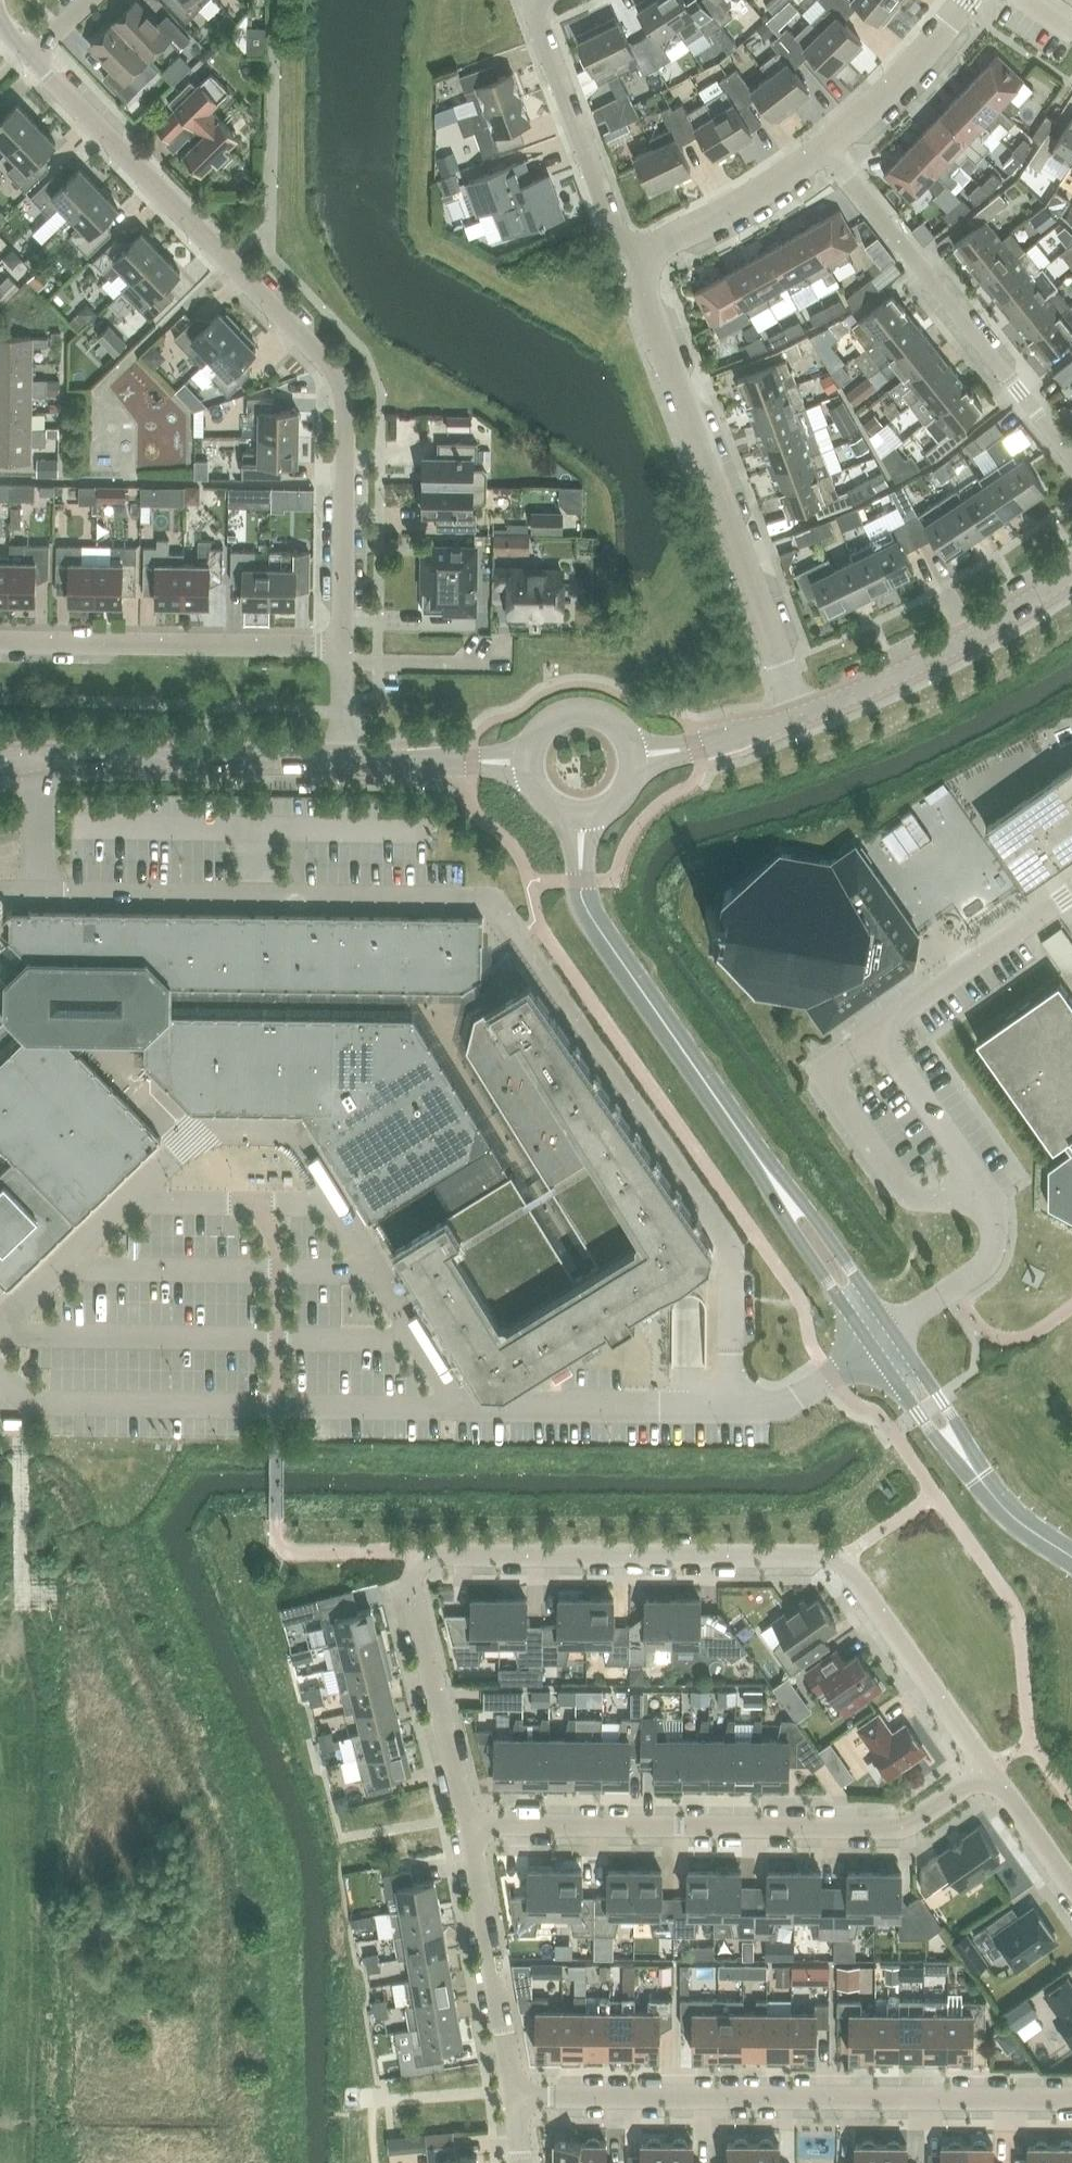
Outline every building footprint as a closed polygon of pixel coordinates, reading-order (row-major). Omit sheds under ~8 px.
[(208,0),(172,0),(168,5),(185,22),(208,0)] [(657,0),(644,0),(636,5),(639,9),(637,11),(651,33),(641,40),(657,68),(671,59),(663,48),(681,36),(657,0)] [(681,36),(686,43),(704,32),(706,35),(720,26),(700,1),(700,0),(688,0),(685,2),(684,0),(657,0),(681,36)] [(700,1),(720,26),(732,16),(719,0),(701,0),(700,1)] [(810,22),(847,60),(862,46),(858,42),(860,41),(842,22),(850,14),(835,0),(818,0),(825,7),(810,22)] [(887,0),(835,0),(850,14),(857,5),(877,22),(879,20),(883,24),(896,8),(887,0)] [(135,1),(112,23),(148,60),(169,39),(179,49),(190,39),(167,16),(157,25),(135,1)] [(247,28),(247,13),(236,23),(226,33),(247,56),(247,55),(247,28)] [(774,14),(765,21),(774,32),(783,24),(774,14)] [(614,18),(595,27),(619,75),(630,69),(631,71),(639,67),(643,75),(657,68),(641,40),(630,45),(618,21),(616,22),(614,18)] [(764,40),(774,32),(765,21),(755,30),(764,40)] [(847,60),(810,22),(794,37),(786,28),(778,36),(801,62),(809,54),(827,73),(829,71),(832,75),(847,60)] [(148,60),(112,23),(90,45),(112,69),(103,78),(126,101),(136,91),(126,80),(148,60)] [(619,75),(595,27),(577,36),(579,40),(577,41),(598,85),(619,75)] [(265,55),(265,28),(247,28),(247,55),(265,55)] [(801,62),(778,36),(769,43),(777,52),(760,65),(768,76),(793,108),(809,95),(806,91),(808,90),(792,69),(801,62)] [(736,48),(729,38),(722,42),(722,47),(726,54),(736,48)] [(997,55),(972,81),(1010,117),(1019,107),(1008,97),(1023,81),(997,55)] [(478,113),(521,97),(512,73),(488,82),(483,69),(460,78),(468,100),(473,98),(478,112),(478,113)] [(736,69),(727,76),(746,104),(755,97),(772,118),(773,116),(777,121),(793,108),(768,76),(751,90),(736,69)] [(211,73),(196,87),(190,81),(167,103),(174,110),(156,129),(168,141),(180,130),(188,138),(191,135),(198,141),(182,156),(201,174),(214,161),(217,163),(228,152),(226,150),(238,138),(210,110),(229,91),(211,73)] [(723,91),(706,103),(734,149),(752,138),(749,133),(751,132),(737,111),(746,104),(727,76),(718,82),(723,91)] [(1010,117),(972,81),(956,98),(991,131),(999,122),(1007,129),(1015,121),(1010,117)] [(608,101),(614,114),(624,109),(633,105),(627,92),(608,101)] [(478,113),(478,112),(457,120),(463,136),(474,132),(483,157),(512,147),(506,130),(530,122),(521,97),(478,113)] [(991,131),(956,98),(940,115),(982,155),(989,148),(982,140),(991,131)] [(734,149),(706,103),(688,115),(681,104),(672,110),(678,121),(688,141),(698,134),(712,157),(714,155),(717,160),(734,149)] [(36,124),(17,104),(1,119),(0,118),(0,151),(4,155),(36,124)] [(624,109),(630,121),(639,117),(633,105),(624,109)] [(654,147),(671,184),(690,175),(688,170),(690,169),(679,146),(688,141),(678,121),(672,110),(670,106),(661,111),(669,129),(649,139),(653,148),(654,147)] [(982,155),(940,115),(924,132),(958,165),(967,155),(975,163),(982,155)] [(1031,137),(1039,145),(1054,122),(1046,116),(1031,137)] [(1071,163),(1071,118),(1053,147),(1043,140),(1027,163),(1038,170),(1051,151),(1071,164),(1071,163)] [(602,135),(610,149),(633,138),(626,123),(610,131),(602,135)] [(55,144),(36,124),(4,155),(14,165),(7,172),(25,191),(49,168),(40,159),(55,144)] [(924,132),(907,149),(946,185),(945,185),(950,190),(957,182),(949,174),(958,165),(924,132)] [(1014,153),(1021,160),(1031,146),(1024,138),(1011,151),(1013,153),(1014,153)] [(654,147),(653,148),(633,157),(648,189),(650,188),(653,193),(671,184),(654,147)] [(946,185),(907,149),(883,175),(910,200),(925,184),(936,195),(945,185),(946,185)] [(459,170),(453,153),(435,160),(441,176),(459,170)] [(1013,153),(1002,166),(1010,173),(1021,160),(1014,153),(1013,153)] [(484,232),(501,225),(506,237),(561,216),(545,175),(526,182),(519,163),(468,181),(480,212),(477,213),(484,232)] [(70,216),(98,188),(79,169),(63,184),(54,174),(31,197),(49,216),(57,209),(67,220),(71,216),(70,216)] [(1001,181),(993,173),(981,185),(980,185),(988,193),(1001,181)] [(456,191),(450,177),(436,182),(441,196),(456,191)] [(981,185),(979,184),(967,196),(975,204),(988,193),(980,185),(981,185)] [(70,216),(71,216),(80,226),(69,237),(87,256),(111,233),(102,223),(117,208),(98,188),(70,216)] [(244,188),(230,189),(230,199),(245,197),(244,188)] [(1054,190),(1045,205),(1052,214),(1056,210),(1058,213),(1061,215),(1070,199),(1054,190)] [(997,212),(1007,204),(999,194),(994,198),(989,202),(997,212)] [(962,200),(943,216),(949,224),(970,208),(962,200)] [(1053,215),(1052,214),(1045,205),(1027,218),(1036,229),(1053,215)] [(839,211),(807,229),(830,271),(831,270),(851,259),(845,249),(857,243),(839,211)] [(968,265),(1000,240),(985,220),(953,246),(968,265)] [(921,222),(911,230),(923,245),(933,237),(921,222)] [(830,271),(807,229),(786,240),(810,282),(821,276),(827,285),(836,280),(831,270),(830,271)] [(1065,248),(1071,243),(1071,234),(1067,230),(1057,238),(1065,248)] [(129,284),(161,253),(141,233),(126,248),(117,239),(93,261),(111,281),(119,274),(128,283),(129,284)] [(1000,240),(968,265),(983,284),(1015,258),(1024,251),(1009,233),(1000,240)] [(810,282),(786,240),(766,251),(790,294),(810,282)] [(1024,251),(983,284),(998,303),(1042,268),(1050,261),(1035,243),(1025,250),(1024,251)] [(21,260),(12,250),(2,259),(10,269),(21,260)] [(766,251),(746,263),(770,305),(790,294),(766,251)] [(180,273),(161,253),(129,284),(128,283),(121,290),(150,320),(173,297),(164,288),(180,273)] [(746,263),(726,274),(744,306),(743,307),(749,317),(770,305),(746,263)] [(1042,268),(998,303),(1013,321),(1045,296),(1046,296),(1055,289),(1057,287),(1042,268)] [(26,281),(37,291),(49,280),(38,269),(35,273),(26,281)] [(744,306),(726,274),(693,292),(712,325),(743,307),(744,306)] [(14,282),(8,276),(0,283),(0,296),(14,282)] [(846,298),(850,306),(852,310),(878,289),(870,279),(846,298)] [(1069,306),(1055,289),(1046,296),(1045,296),(1013,321),(1028,340),(1060,314),(1059,314),(1069,306)] [(865,348),(907,314),(891,295),(851,327),(854,330),(852,331),(865,348)] [(840,300),(824,308),(829,317),(845,309),(840,300)] [(76,313),(77,315),(85,323),(85,324),(96,314),(86,304),(76,313)] [(1028,340),(1043,359),(1071,336),(1071,305),(1071,304),(1069,306),(1059,314),(1060,314),(1028,340)] [(829,317),(824,308),(809,316),(814,325),(829,317)] [(174,338),(201,367),(210,358),(240,329),(226,314),(223,317),(219,313),(201,330),(192,321),(174,338)] [(907,314),(865,348),(880,367),(890,358),(922,333),(907,314)] [(840,319),(828,325),(838,338),(848,330),(840,319)] [(799,321),(783,329),(788,339),(804,331),(799,321)] [(109,327),(98,337),(114,355),(125,344),(109,327)] [(255,344),(240,329),(210,358),(220,369),(211,378),(228,395),(246,378),(237,368),(255,351),(252,347),(255,344)] [(788,339),(783,329),(768,337),(773,347),(788,339)] [(890,358),(880,367),(887,376),(898,368),(905,377),(937,351),(922,333),(890,358)] [(767,348),(760,336),(745,345),(750,354),(767,348)] [(32,363),(32,347),(47,347),(47,338),(0,337),(0,362),(32,363)] [(797,342),(785,348),(790,361),(802,356),(797,342)] [(154,369),(166,357),(153,344),(141,356),(154,369)] [(937,351),(905,377),(888,390),(901,405),(907,400),(909,404),(952,370),(937,351)] [(1054,375),(1063,386),(1071,379),(1071,360),(1054,375)] [(746,402),(796,384),(791,370),(789,371),(785,361),(737,379),(746,402)] [(46,388),(46,380),(32,379),(32,363),(0,362),(0,387),(46,388)] [(842,365),(830,375),(840,386),(851,377),(842,365)] [(966,389),(952,370),(909,404),(924,422),(966,389)] [(838,388),(830,375),(830,373),(819,380),(827,394),(838,388)] [(845,394),(854,405),(877,388),(868,377),(845,394)] [(46,380),(46,388),(59,388),(59,380),(46,380)] [(174,392),(175,393),(184,403),(194,394),(184,383),(174,392)] [(805,406),(796,384),(746,402),(754,425),(805,406)] [(31,412),(31,396),(46,396),(46,388),(0,387),(0,412),(31,412)] [(46,388),(46,396),(59,396),(59,388),(46,388)] [(966,389),(924,422),(939,441),(924,453),(931,462),(938,458),(946,452),(958,442),(951,433),(982,408),(966,389)] [(247,397),(247,421),(259,421),(259,437),(297,437),(298,420),(301,416),(298,413),(298,411),(296,411),(293,408),(289,411),(273,411),(273,398),(247,397)] [(842,402),(827,410),(834,424),(850,415),(842,402)] [(389,405),(389,413),(406,413),(406,405),(389,405)] [(813,429),(805,406),(754,425),(762,447),(813,429)] [(46,437),(46,429),(31,429),(31,412),(0,412),(0,437),(46,437)] [(850,415),(834,424),(842,437),(857,428),(850,415)] [(874,415),(863,424),(871,434),(882,425),(874,415)] [(447,430),(453,417),(429,416),(428,428),(447,430)] [(453,417),(447,430),(469,430),(469,417),(453,417)] [(888,422),(870,437),(881,457),(894,446),(902,440),(888,422)] [(994,423),(973,438),(982,450),(985,447),(1000,436),(1003,434),(994,423)] [(46,429),(46,437),(58,438),(58,428),(46,428),(46,429)] [(821,451),(813,429),(762,447),(770,470),(821,451)] [(856,456),(869,448),(862,436),(849,444),(856,456)] [(1023,503),(1024,503),(1043,490),(1023,459),(1018,462),(1000,436),(985,447),(998,465),(1023,503)] [(0,437),(0,462),(31,463),(31,445),(46,446),(46,439),(46,437),(0,437)] [(297,437),(259,437),(259,452),(243,452),(242,476),(273,476),(273,463),(297,463),(297,437)] [(982,450),(973,438),(965,445),(974,456),(982,450)] [(424,486),(486,487),(486,473),(482,469),(472,469),(472,460),(476,460),(477,443),(437,443),(437,458),(424,458),(424,476),(430,476),(430,484),(424,484),(424,486)] [(905,460),(894,446),(881,457),(895,481),(920,468),(910,455),(905,460)] [(821,451),(770,470),(779,492),(829,473),(826,463),(821,451)] [(37,476),(58,476),(58,459),(37,459),(37,476)] [(947,459),(940,465),(949,476),(956,471),(947,459)] [(193,467),(193,479),(194,479),(208,479),(208,461),(193,461),(193,467)] [(949,476),(940,465),(932,471),(941,482),(949,476)] [(998,465),(979,478),(978,478),(1004,516),(1010,512),(1013,515),(1026,506),(1024,503),(1023,503),(998,465)] [(882,471),(869,478),(876,491),(889,484),(882,471)] [(829,473),(779,492),(787,515),(822,503),(826,514),(852,504),(847,491),(837,494),(829,473)] [(957,489),(956,489),(963,499),(963,498),(984,529),(1004,516),(978,478),(979,478),(977,475),(965,484),(957,489)] [(874,492),(867,480),(847,491),(852,504),(874,492)] [(0,485),(0,500),(10,500),(10,485),(0,485)] [(34,501),(35,485),(10,485),(10,500),(34,501)] [(95,505),(95,486),(79,486),(78,505),(95,505)] [(96,486),(96,502),(125,502),(126,486),(96,486)] [(486,487),(424,486),(424,487),(430,487),(430,495),(424,495),(423,514),(436,514),(436,530),(475,530),(476,513),(471,513),(471,505),(481,505),(486,500),(486,487)] [(141,487),(140,504),(184,505),(184,487),(141,487)] [(559,487),(559,504),(566,512),(581,512),(582,487),(559,487)] [(907,504),(898,487),(889,492),(898,508),(907,504)] [(228,488),(228,505),(243,505),(270,505),(271,488),(244,488),(228,488)] [(271,512),(284,512),(284,509),(313,509),(313,506),(314,489),(271,488),(271,512)] [(956,489),(938,501),(944,511),(944,512),(965,542),(984,529),(963,498),(963,499),(956,489)] [(944,511),(938,501),(919,514),(905,521),(918,545),(933,538),(944,556),(965,542),(944,512),(944,511)] [(918,545),(905,521),(896,506),(884,513),(892,528),(869,539),(871,542),(871,541),(891,583),(913,572),(904,553),(918,545)] [(10,520),(10,527),(21,527),(21,507),(10,507),(10,520)] [(857,509),(848,513),(853,526),(863,523),(857,509)] [(532,514),(532,531),(560,531),(561,514),(532,514)] [(813,526),(818,539),(833,534),(828,520),(813,526)] [(818,539),(813,526),(793,533),(799,547),(818,539)] [(496,538),(495,555),(532,556),(533,539),(496,538)] [(182,609),(183,564),(183,554),(168,553),(169,540),(157,540),(157,547),(144,547),(143,579),(156,579),(156,604),(165,604),(165,609),(182,609)] [(192,564),(183,564),(182,609),(199,609),(199,605),(209,605),(209,579),(222,580),(223,548),(210,548),(210,540),(198,540),(198,558),(192,564)] [(850,552),(854,560),(870,593),(872,597),(887,590),(885,586),(891,583),(871,541),(871,542),(850,552)] [(24,562),(10,561),(9,561),(9,602),(35,603),(35,577),(48,577),(49,546),(24,546),(24,562)] [(95,603),(96,563),(81,562),(82,546),(57,546),(56,577),(69,577),(69,603),(95,603)] [(96,563),(95,603),(122,604),(122,578),(135,578),(136,547),(111,547),(111,563),(96,563)] [(422,612),(474,613),(475,547),(432,547),(432,557),(423,556),(422,612)] [(269,606),(270,568),(269,568),(254,567),(254,551),(231,551),(230,582),(243,582),(243,605),(269,606)] [(269,552),(269,568),(270,568),(269,606),(295,606),(295,582),(308,583),(309,552),(269,552)] [(10,561),(10,556),(0,556),(0,602),(9,602),(9,561),(10,561)] [(850,603),(833,570),(828,558),(794,573),(807,599),(818,594),(828,614),(850,603)] [(854,560),(833,570),(850,603),(870,593),(854,560)] [(509,613),(561,614),(561,572),(518,572),(518,569),(496,568),(496,586),(509,586),(509,613)] [(1025,883),(1071,850),(1071,765),(985,827),(1025,883)] [(898,861),(931,838),(911,810),(900,817),(902,821),(881,836),(898,861)] [(755,993),(756,994),(806,1002),(824,1027),(912,964),(907,957),(909,947),(910,938),(918,933),(855,844),(830,862),(814,859),(780,853),(779,853),(723,893),(722,894),(723,894),(721,908),(705,905),(703,919),(718,922),(716,936),(715,936),(716,937),(755,993)] [(53,962),(53,912),(9,912),(7,914),(9,916),(9,941),(28,962),(53,962)] [(53,912),(53,962),(146,963),(147,913),(53,912)] [(146,963),(169,987),(263,988),(264,915),(147,913),(146,963)] [(264,915),(263,988),(357,989),(358,916),(264,915)] [(358,916),(357,989),(463,991),(481,979),(482,918),(358,916)] [(1065,976),(1071,971),(1071,942),(1061,926),(1040,941),(1065,976)] [(148,957),(27,955),(3,979),(3,1015),(26,1039),(147,1040),(173,1017),(173,982),(148,957)] [(1058,980),(976,1038),(1053,1147),(1060,1142),(1062,1141),(1070,1152),(1068,1154),(1047,1168),(1047,1206),(1071,1219),(1071,1000),(1058,980)] [(262,1065),(263,1016),(168,1015),(144,1039),(144,1063),(189,1110),(191,1112),(238,1112),(239,1076),(262,1065)] [(333,1017),(263,1016),(262,1065),(239,1076),(238,1112),(303,1113),(303,1112),(319,1112),(332,1112),(333,1017)] [(413,1018),(333,1017),(332,1112),(319,1112),(324,1122),(313,1129),(336,1167),(371,1222),(378,1217),(387,1231),(395,1245),(509,1174),(501,1161),(492,1147),(480,1126),(413,1018)] [(7,1288),(74,1223),(160,1139),(61,1036),(26,1035),(0,1061),(0,1144),(2,1146),(1,1147),(14,1161),(0,1175),(0,1281),(7,1288)] [(425,1294),(477,1377),(519,1378),(611,1321),(617,1318),(628,1311),(630,1309),(660,1291),(668,1302),(702,1281),(695,1270),(711,1260),(713,1246),(616,1108),(511,1173),(509,1174),(395,1245),(425,1294)] [(303,1112),(303,1113),(313,1129),(324,1122),(319,1112),(303,1112)] [(427,1347),(435,1343),(425,1324),(416,1329),(427,1347)] [(893,1493),(886,1484),(882,1488),(889,1496),(893,1493)] [(283,1623),(321,1614),(320,1607),(346,1601),(344,1592),(279,1608),(283,1623)] [(471,1625),(448,1625),(458,1667),(460,1667),(458,1663),(479,1663),(483,1642),(499,1642),(499,1599),(472,1599),(471,1614),(471,1625)] [(499,1599),(499,1643),(514,1643),(518,1663),(527,1663),(543,1663),(542,1625),(526,1625),(526,1599),(499,1599)] [(542,1625),(543,1663),(566,1663),(570,1643),(586,1643),(586,1599),(558,1599),(558,1625),(542,1625)] [(586,1599),(586,1643),(601,1643),(605,1663),(629,1663),(629,1626),(613,1626),(613,1599),(586,1599)] [(645,1626),(629,1626),(629,1663),(653,1663),(657,1643),(672,1643),(673,1599),(645,1599),(645,1626)] [(700,1599),(673,1599),(672,1643),(673,1663),(689,1663),(700,1655),(706,1655),(708,1654),(727,1654),(731,1661),(746,1650),(721,1614),(706,1625),(707,1626),(700,1626),(700,1599)] [(808,1606),(803,1601),(773,1623),(783,1637),(773,1650),(790,1674),(823,1651),(815,1640),(835,1626),(817,1600),(808,1606)] [(329,1644),(376,1632),(370,1608),(349,1614),(346,1601),(320,1607),(321,1614),(329,1644)] [(376,1632),(329,1644),(334,1667),(386,1654),(382,1638),(378,1639),(376,1632)] [(313,1659),(310,1648),(291,1652),(293,1664),(313,1659)] [(845,1663),(836,1650),(805,1672),(819,1691),(827,1685),(846,1713),(880,1689),(856,1655),(845,1663)] [(334,1667),(340,1689),(387,1678),(386,1670),(390,1669),(386,1654),(334,1667)] [(527,1663),(527,1684),(543,1684),(543,1663),(527,1663)] [(629,1667),(629,1683),(643,1683),(643,1667),(629,1667)] [(773,1687),(782,1700),(796,1690),(787,1677),(773,1687)] [(387,1678),(340,1689),(346,1712),(357,1709),(393,1700),(387,1678)] [(309,1697),(322,1694),(320,1685),(307,1688),(309,1697)] [(548,1706),(549,1690),(530,1690),(530,1706),(548,1706)] [(558,1690),(558,1703),(575,1703),(576,1690),(558,1690)] [(585,1690),(585,1704),(602,1704),(602,1691),(602,1690),(585,1690)] [(691,1691),(691,1704),(709,1704),(709,1691),(691,1691)] [(718,1691),(717,1705),(735,1705),(735,1691),(718,1691)] [(762,1691),(744,1691),(744,1705),(762,1705),(762,1691)] [(324,1703),(322,1694),(309,1697),(311,1706),(324,1703)] [(399,1723),(393,1700),(357,1709),(363,1732),(399,1723)] [(878,1713),(857,1728),(870,1748),(869,1749),(889,1777),(924,1752),(904,1724),(892,1733),(878,1713)] [(521,1781),(522,1738),(522,1717),(515,1717),(511,1738),(492,1737),(492,1730),(476,1730),(476,1729),(474,1729),(485,1773),(494,1773),(494,1781),(521,1781)] [(522,1738),(521,1781),(548,1781),(549,1738),(549,1718),(542,1717),(537,1738),(522,1738)] [(564,1738),(549,1738),(548,1781),(575,1782),(575,1738),(575,1718),(568,1717),(564,1738)] [(590,1738),(575,1738),(575,1782),(601,1782),(602,1738),(602,1718),(595,1718),(590,1738)] [(617,1738),(602,1738),(601,1782),(628,1782),(628,1755),(641,1755),(642,1755),(642,1718),(621,1718),(617,1738)] [(642,1755),(641,1755),(641,1766),(654,1766),(654,1782),(681,1782),(682,1739),(667,1739),(662,1718),(642,1718),(642,1755)] [(682,1739),(681,1782),(708,1782),(708,1739),(708,1719),(702,1718),(697,1739),(682,1739)] [(708,1739),(708,1782),(735,1783),(735,1739),(735,1719),(728,1719),(723,1739),(708,1739)] [(735,1739),(735,1783),(761,1783),(761,1739),(761,1719),(755,1719),(750,1739),(735,1739)] [(776,1739),(761,1739),(761,1783),(788,1783),(789,1756),(802,1756),(812,1770),(824,1761),(817,1751),(795,1719),(781,1719),(776,1739)] [(399,1723),(363,1732),(351,1735),(357,1758),(404,1746),(399,1723)] [(320,1743),(333,1740),(331,1731),(318,1734),(320,1743)] [(335,1748),(333,1740),(320,1743),(322,1751),(335,1748)] [(830,1743),(817,1751),(824,1761),(828,1767),(841,1758),(830,1743)] [(410,1769),(404,1746),(357,1758),(366,1794),(393,1788),(389,1775),(410,1769)] [(345,1795),(334,1798),(337,1810),(344,1808),(348,1807),(345,1795)] [(965,1840),(963,1838),(951,1846),(953,1849),(940,1858),(938,1854),(920,1867),(920,1888),(925,1895),(953,1876),(960,1886),(999,1859),(979,1830),(965,1840)] [(401,1910),(438,1904),(434,1880),(413,1883),(410,1870),(383,1874),(388,1900),(399,1898),(401,1909),(401,1910)] [(554,1914),(554,1870),(528,1870),(528,1896),(511,1896),(509,1888),(508,1888),(517,1940),(518,1939),(517,1934),(535,1934),(540,1914),(554,1914)] [(554,1870),(554,1914),(569,1914),(573,1934),(594,1934),(594,1897),(581,1897),(581,1870),(554,1870)] [(594,1897),(594,1934),(613,1935),(615,1935),(620,1914),(634,1914),(634,1871),(608,1870),(607,1897),(594,1897)] [(634,1871),(634,1914),(648,1914),(653,1935),(674,1935),(674,1897),(661,1897),(661,1871),(634,1871)] [(674,1897),(674,1935),(695,1935),(699,1915),(714,1915),(714,1871),(688,1871),(687,1897),(674,1897)] [(714,1871),(714,1915),(728,1915),(733,1936),(754,1936),(754,1898),(741,1898),(741,1871),(714,1871)] [(767,1898),(754,1898),(754,1936),(775,1936),(779,1915),(794,1915),(794,1872),(768,1872),(767,1898)] [(794,1872),(794,1915),(808,1916),(812,1936),(834,1936),(834,1898),(820,1898),(821,1872),(794,1872)] [(834,1898),(834,1936),(855,1936),(859,1916),(874,1916),(874,1872),(847,1872),(847,1899),(834,1898)] [(874,1872),(874,1916),(899,1916),(899,1938),(926,1938),(941,1927),(919,1896),(905,1906),(900,1899),(901,1873),(874,1872)] [(401,1910),(401,1909),(390,1911),(394,1935),(442,1927),(438,1904),(401,1910)] [(1055,1938),(1035,1909),(1008,1928),(999,1916),(973,1934),(990,1959),(1004,1949),(1016,1965),(1055,1938)] [(373,1924),(371,1914),(358,1917),(360,1926),(373,1924)] [(446,1950),(442,1927),(394,1935),(398,1959),(409,1957),(409,1956),(446,1950)] [(952,1942),(973,1973),(988,1963),(967,1932),(952,1942)] [(594,1934),(594,1958),(612,1958),(613,1946),(613,1935),(594,1934)] [(526,1942),(508,1942),(511,1957),(526,1957),(526,1942)] [(742,1946),(742,1959),(753,1959),(753,1946),(742,1946)] [(450,1973),(446,1950),(409,1956),(409,1957),(413,1978),(413,1979),(450,1973)] [(366,1963),(379,1961),(378,1952),(364,1954),(366,1963)] [(924,1967),(923,1973),(948,1973),(948,1960),(924,1960),(924,1967)] [(379,1961),(366,1963),(367,1972),(381,1970),(379,1961)] [(562,1964),(530,1964),(530,1977),(562,1977),(562,1964)] [(583,1973),(583,1964),(571,1964),(571,1973),(583,1973)] [(609,1978),(609,1964),(604,1964),(599,1964),(599,1978),(609,1978)] [(743,1978),(743,1965),(731,1965),(729,1965),(728,1978),(743,1978)] [(791,1985),(791,1984),(791,1975),(791,1966),(776,1966),(776,1985),(791,1985)] [(812,1984),(829,1984),(830,1984),(830,1978),(830,1966),(829,1966),(812,1966),(812,1980),(812,1984)] [(858,1966),(837,1966),(837,1987),(858,1987),(858,1966)] [(899,1982),(899,1966),(885,1966),(885,1982),(899,1982)] [(899,1967),(899,1980),(923,1981),(923,1973),(924,1967),(899,1967)] [(413,1979),(413,1978),(404,1980),(408,2003),(454,1996),(450,1973),(413,1979)] [(1066,1978),(1045,1993),(1060,2014),(1055,2018),(1071,2042),(1071,1986),(1066,1978)] [(622,1982),(622,1997),(634,1997),(634,1982),(622,1982)] [(561,2010),(561,2053),(563,2053),(568,2057),(575,2058),(575,2053),(585,2053),(585,2010),(586,1995),(574,1995),(574,2010),(561,2010)] [(408,2003),(405,2003),(409,2027),(457,2019),(454,1996),(408,2003)] [(1014,2031),(1038,2014),(1025,1996),(1001,2013),(1014,2031)] [(622,1998),(610,1998),(610,2054),(611,2054),(617,2057),(624,2058),(624,2054),(634,2054),(634,2010),(634,1997),(622,1997),(622,1998)] [(889,2056),(899,2056),(899,1999),(899,1997),(887,1997),(887,2012),(875,2012),(874,2056),(876,2056),(882,2059),(889,2060),(889,2056)] [(374,2010),(387,2007),(386,1998),(372,2001),(374,2010)] [(561,2053),(561,2010),(547,2010),(547,1998),(527,1998),(529,2011),(536,2011),(536,2053),(561,2053)] [(585,2010),(585,2053),(587,2053),(592,2057),(599,2058),(599,2053),(610,2054),(610,1998),(599,1998),(599,2010),(585,2010)] [(648,2010),(634,2010),(634,2054),(659,2054),(659,2025),(672,2025),(672,1999),(648,1999),(648,2010)] [(693,2054),(718,2054),(718,1999),(680,1999),(680,2025),(693,2025),(693,2054)] [(742,1999),(718,1999),(718,2054),(720,2054),(725,2058),(732,2059),(732,2055),(742,2055),(742,2011),(742,1999)] [(913,2056),(923,2056),(923,1999),(899,1999),(899,2056),(901,2056),(906,2059),(913,2060),(913,2056)] [(948,1999),(923,1999),(923,2056),(925,2056),(930,2060),(933,2060),(937,2061),(937,2056),(947,2056),(948,2013),(948,1999)] [(756,2011),(742,2011),(742,2055),(744,2055),(749,2058),(756,2059),(756,2055),(766,2055),(767,2011),(767,2000),(756,2000),(756,2011)] [(874,2056),(875,2012),(861,2012),(861,2000),(837,2000),(837,2026),(850,2026),(849,2055),(874,2056)] [(948,2013),(947,2056),(972,2056),(972,2027),(985,2027),(985,2001),(961,2001),(961,2013),(948,2013)] [(814,2011),(791,2011),(791,2055),(816,2055),(816,2026),(828,2026),(828,2003),(814,2003),(814,2011)] [(389,2016),(387,2007),(374,2010),(375,2018),(389,2016)] [(767,2011),(766,2055),(768,2055),(774,2058),(777,2059),(780,2059),(780,2055),(791,2055),(791,2011),(767,2011)] [(462,2043),(457,2019),(409,2027),(416,2064),(443,2060),(441,2047),(462,2043)] [(377,2041),(408,2039),(407,2020),(376,2022),(377,2041)] [(1006,2025),(993,2034),(1007,2054),(1020,2045),(1006,2025)] [(379,2051),(380,2065),(405,2063),(404,2049),(379,2051)] [(426,2133),(427,2146),(428,2146),(454,2144),(453,2131),(426,2133)] [(606,2142),(600,2142),(597,2139),(593,2138),(588,2139),(585,2142),(580,2142),(580,2162),(606,2162),(606,2142)] [(667,2143),(662,2143),(658,2139),(654,2138),(650,2139),(646,2143),(641,2143),(641,2162),(666,2162),(667,2143)] [(667,2143),(666,2162),(692,2162),(692,2143),(687,2143),(683,2140),(679,2138),(675,2139),(671,2143),(667,2143)] [(753,2143),(748,2143),(745,2140),(740,2139),(736,2140),(733,2143),(727,2143),(727,2162),(753,2162),(753,2143)] [(753,2162),(779,2162),(779,2144),(773,2144),(770,2140),(765,2139),(761,2140),(758,2143),(753,2143),(753,2162)] [(881,2144),(876,2144),(872,2141),(868,2140),(864,2141),(860,2144),(855,2144),(855,2162),(880,2162),(881,2144)] [(881,2144),(880,2162),(906,2162),(906,2145),(901,2145),(897,2141),(893,2140),(889,2141),(885,2144),(881,2144)] [(967,2145),(962,2145),(958,2142),(954,2141),(950,2142),(947,2145),(941,2145),(941,2162),(967,2162),(967,2145)] [(967,2162),(993,2162),(993,2145),(987,2145),(984,2142),(979,2141),(975,2142),(972,2145),(967,2145),(967,2162)] [(1054,2146),(1049,2146),(1045,2142),(1041,2141),(1037,2142),(1033,2145),(1028,2145),(1028,2160),(1016,2160),(1016,2157),(1015,2157),(1014,2162),(1053,2162),(1054,2146)] [(1054,2146),(1053,2162),(1071,2162),(1071,2144),(1070,2142),(1066,2141),(1062,2142),(1058,2146),(1054,2146)] [(580,2142),(554,2142),(554,2148),(550,2153),(550,2160),(554,2161),(554,2162),(580,2162),(580,2142)] [(477,2155),(455,2157),(454,2144),(428,2146),(427,2146),(428,2162),(477,2162),(477,2155)]
